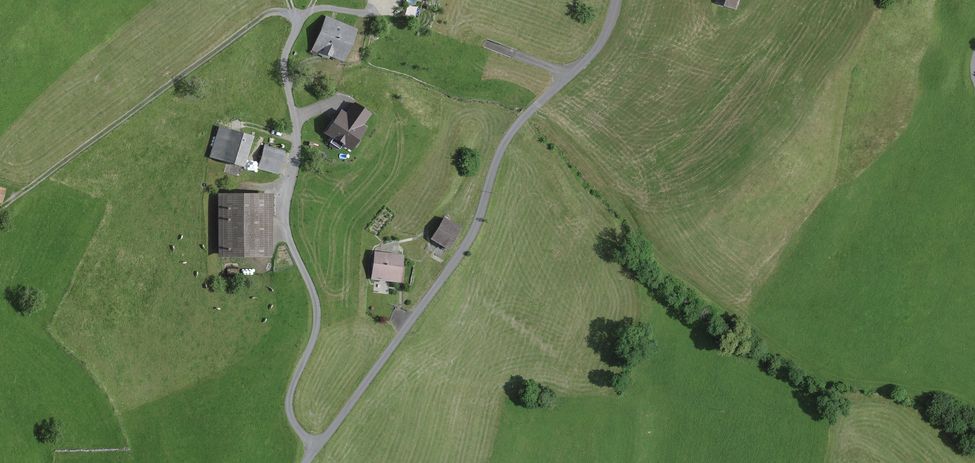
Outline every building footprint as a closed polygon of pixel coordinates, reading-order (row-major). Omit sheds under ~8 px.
[(712,2),(732,9),(735,0),(713,0),(712,2)] [(360,28),(326,14),(310,51),(329,59),(331,55),(345,62),(360,28)] [(346,113),(341,110),(325,133),(352,151),(369,127),(365,124),(372,114),(354,102),(346,113)] [(254,136),(220,126),(211,157),(245,167),(254,136)] [(285,151),(265,146),(259,168),(279,174),(285,151)] [(0,188),(0,201),(7,203),(10,191),(0,188)] [(272,195),(218,195),(219,257),(272,257),(272,195)] [(463,227),(445,216),(431,239),(450,250),(463,227)] [(405,255),(375,251),(372,279),(401,283),(405,255)] [(389,321),(395,308),(380,301),(374,314),(389,321)]
